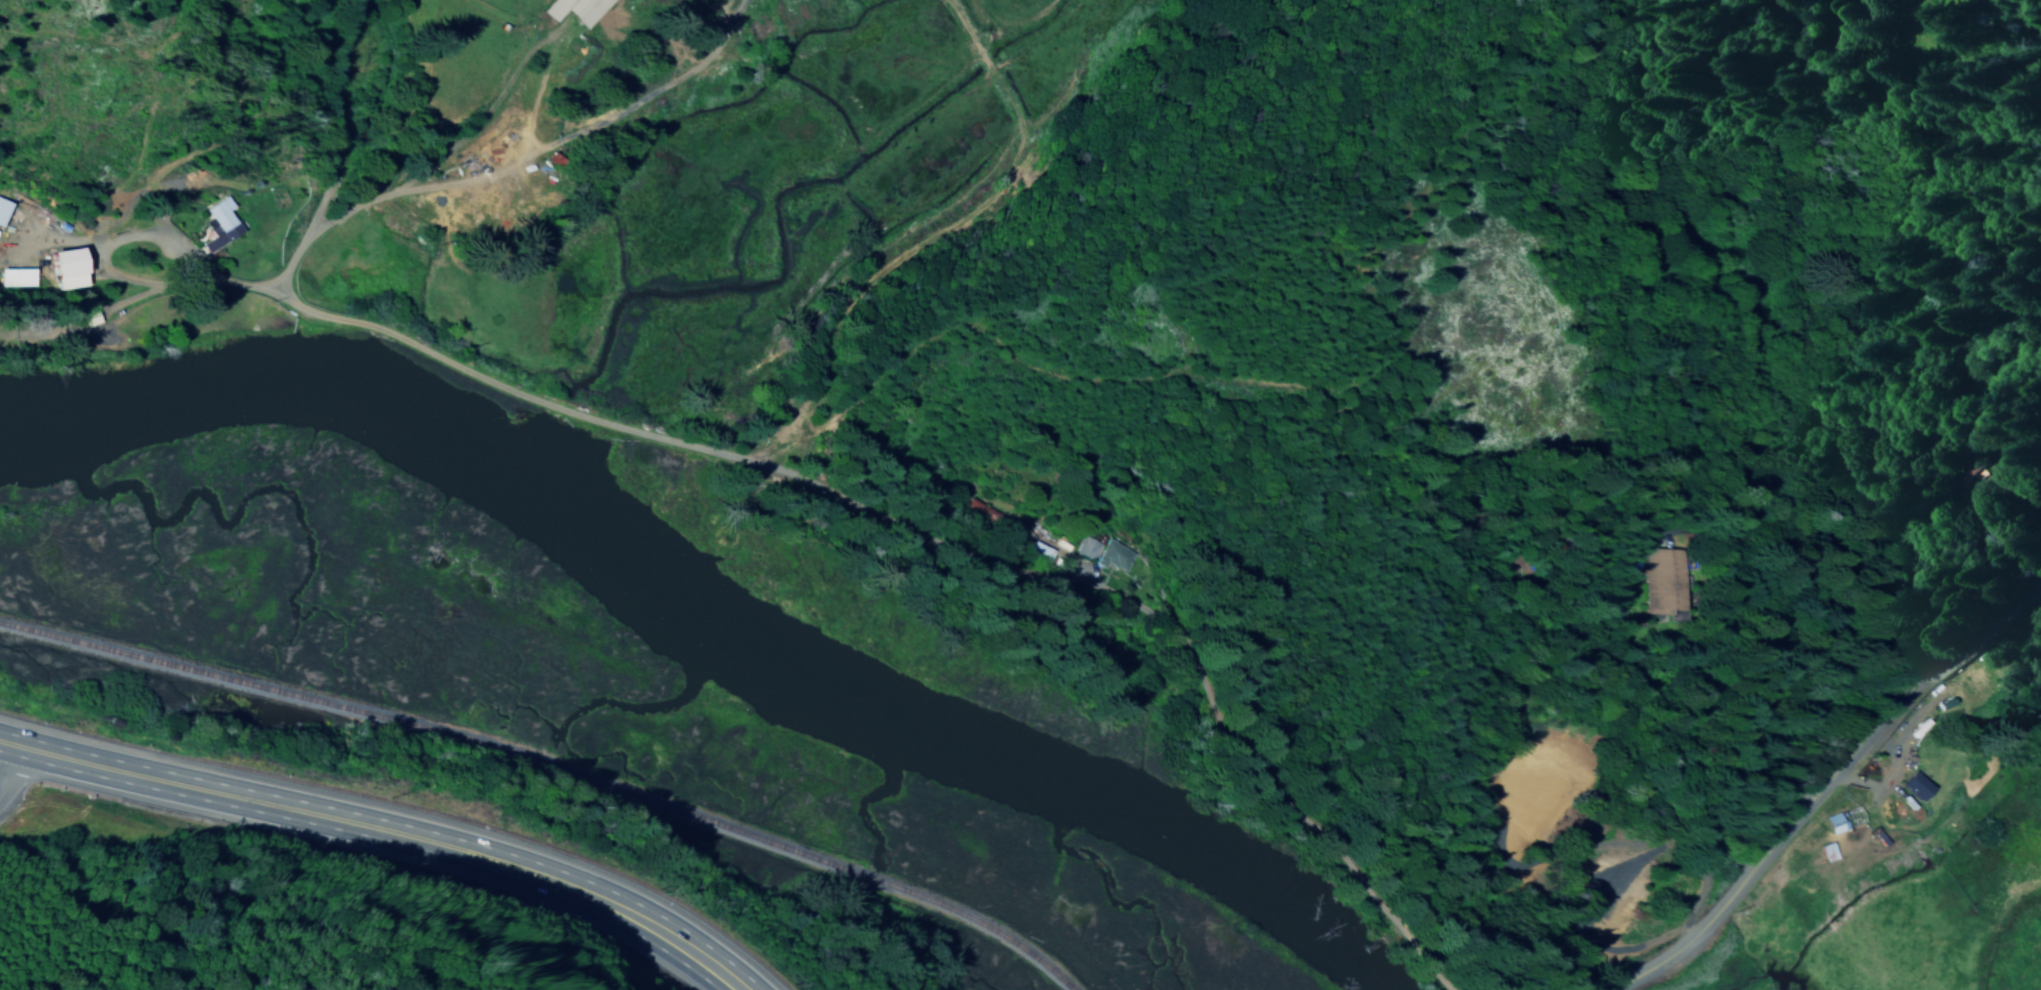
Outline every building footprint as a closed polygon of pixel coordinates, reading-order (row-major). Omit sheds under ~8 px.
[(539,13),(551,24),(562,12),(582,31),(611,1),(610,0),(551,0),(539,13)] [(210,239),(198,246),(204,254),(238,234),(225,213),(230,209),(223,197),(202,211),(207,220),(201,224),(210,239)] [(45,255),(52,293),(82,288),(76,249),(45,255)] [(0,271),(0,288),(30,288),(29,270),(0,271)] [(1073,553),(1089,562),(1098,545),(1082,536),(1073,553)] [(1132,552),(1104,540),(1094,563),(1123,575),(1132,552)] [(1044,563),(1049,550),(1030,542),(1025,555),(1044,563)] [(1648,614),(1684,614),(1684,549),(1648,549),(1648,614)] [(1936,704),(1943,723),(1958,717),(1951,698),(1936,704)] [(1900,785),(1918,802),(1931,789),(1912,771),(1900,785)] [(1827,835),(1843,832),(1839,813),(1823,817),(1827,835)]
